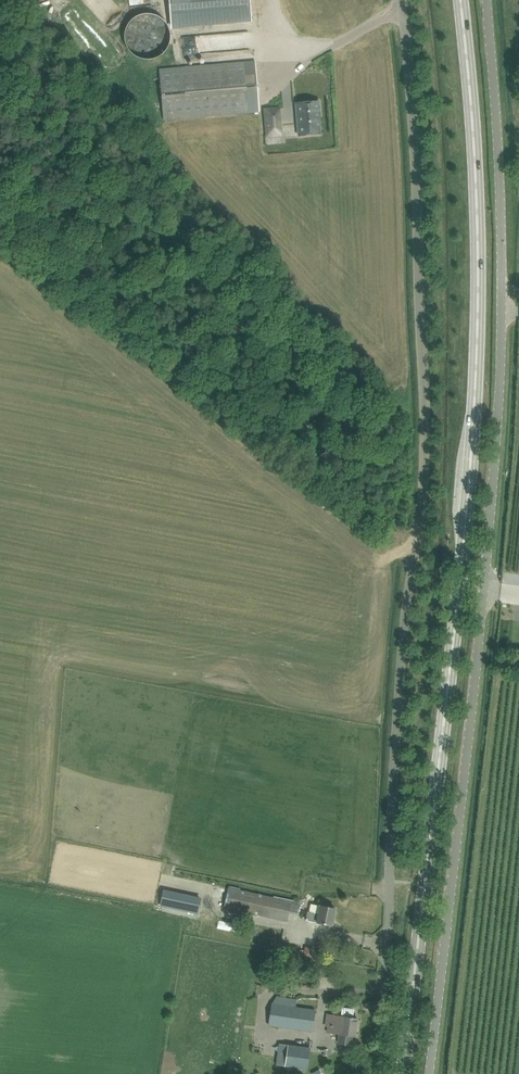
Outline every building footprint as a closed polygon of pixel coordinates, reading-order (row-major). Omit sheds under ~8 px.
[(253,18),(251,0),(189,0),(191,23),(253,18)] [(148,62),(152,62),(156,61),(160,59),(163,57),(166,54),(168,51),(170,47),(171,43),(171,39),(171,35),(170,32),(168,28),(166,25),(163,22),(160,20),(156,18),(152,17),(148,17),(144,17),(141,18),(137,20),(134,22),(131,25),(129,28),(127,32),(126,35),(126,39),(126,43),(127,47),(129,51),(131,54),(134,57),(137,59),(141,61),(144,62),(148,62)] [(247,86),(246,76),(256,74),(256,62),(161,69),(165,119),(259,112),(257,85),(247,86)] [(297,112),(299,135),(320,134),(318,113),(320,112),(319,101),(298,103),(299,112),(297,112)] [(279,122),(266,123),(267,136),(280,135),(279,122)] [(297,914),(299,903),(228,888),(224,907),(288,920),(289,912),(297,914)] [(162,893),(160,906),(197,913),(199,900),(162,893)] [(332,925),(335,909),(311,903),(309,911),(308,911),(306,920),(332,925)] [(305,948),(304,955),(312,956),(313,949),(305,948)] [(272,1002),(268,1025),(312,1031),(315,1010),(295,1007),(297,999),(276,996),(272,1002)] [(328,1026),(328,1032),(340,1033),(338,1043),(352,1045),(353,1035),(355,1035),(358,1019),(352,1018),(353,1009),(343,1008),(342,1016),(327,1014),(326,1025),(328,1026)] [(288,1044),(285,1066),(307,1069),(310,1047),(288,1044)]
